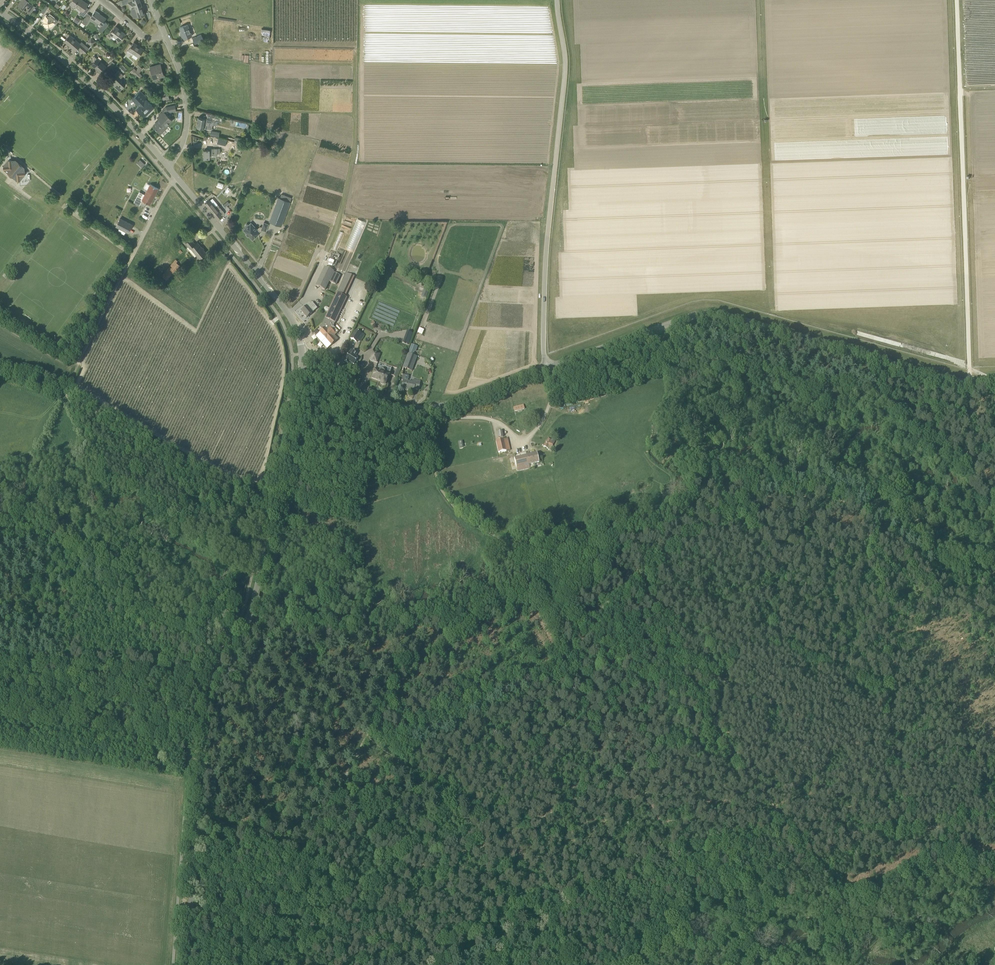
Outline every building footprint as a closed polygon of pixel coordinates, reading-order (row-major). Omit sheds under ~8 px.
[(35,6),(29,1),(28,0),(22,0),(18,5),(23,9),(24,8),(30,13),(35,6)] [(82,0),(72,0),(70,3),(81,10),(79,13),(84,17),(89,9),(86,7),(88,4),(82,0)] [(130,8),(135,7),(138,16),(145,14),(140,0),(128,0),(130,8)] [(105,28),(108,24),(104,21),(106,18),(101,15),(102,15),(95,10),(90,17),(98,23),(105,28)] [(54,18),(50,15),(48,17),(46,16),(42,20),(45,22),(43,24),(47,27),(49,25),(51,27),(55,23),(57,21),(57,19),(55,18),(54,18)] [(74,17),(71,22),(77,27),(81,22),(74,17)] [(183,39),(192,36),(187,25),(180,27),(182,34),(181,34),(183,39)] [(119,41),(125,33),(116,26),(110,34),(119,41)] [(80,43),(70,35),(64,41),(76,51),(78,48),(84,53),(89,48),(81,42),(80,43)] [(197,43),(203,40),(201,35),(193,38),(195,44),(197,43)] [(138,57),(144,49),(134,42),(128,50),(138,57)] [(101,73),(107,67),(97,58),(94,56),(90,60),(93,62),(92,64),(96,68),(97,68),(98,69),(97,70),(101,73)] [(123,72),(127,69),(125,67),(121,63),(118,67),(123,72)] [(154,78),(164,76),(160,64),(151,67),(154,78)] [(138,80),(142,75),(139,72),(143,68),(139,66),(137,70),(133,74),(138,80)] [(119,90),(125,84),(120,79),(124,75),(119,70),(114,74),(117,77),(111,83),(115,86),(119,90)] [(167,90),(162,92),(161,92),(162,100),(165,100),(169,99),(167,90)] [(154,107),(152,105),(146,99),(145,100),(143,98),(145,96),(140,91),(133,99),(137,104),(138,103),(140,105),(136,108),(145,117),(154,107)] [(176,110),(175,105),(165,107),(162,110),(163,111),(159,115),(161,117),(153,125),(161,133),(167,127),(166,126),(172,120),(165,112),(168,109),(170,112),(176,110)] [(221,121),(222,118),(212,115),(211,119),(198,117),(197,127),(204,128),(212,129),(212,124),(213,125),(214,120),(215,120),(215,121),(221,122),(221,121)] [(217,153),(217,149),(210,149),(210,150),(204,150),(204,158),(210,158),(210,155),(217,155),(217,153)] [(135,162),(140,167),(144,164),(139,158),(135,162)] [(17,181),(20,180),(25,174),(25,171),(11,160),(8,160),(3,166),(3,169),(17,181)] [(150,184),(145,194),(139,191),(134,202),(139,205),(142,200),(150,204),(159,188),(150,184)] [(278,197),(271,216),(269,221),(281,226),(291,201),(290,201),(280,197),(278,197)] [(74,211),(82,202),(77,198),(72,204),(75,206),(73,210),(74,211)] [(230,203),(230,202),(232,200),(230,198),(228,200),(222,204),(225,207),(230,203)] [(215,206),(209,199),(205,203),(218,219),(223,215),(225,213),(217,205),(215,206)] [(128,232),(132,224),(120,218),(116,226),(126,231),(128,232)] [(357,218),(345,248),(353,251),(365,221),(357,218)] [(249,236),(252,239),(260,232),(259,232),(257,229),(251,222),(248,224),(247,224),(246,224),(245,225),(245,226),(245,227),(243,229),(247,234),(248,235),(249,236)] [(195,244),(191,238),(185,243),(188,246),(187,247),(195,256),(197,254),(199,258),(206,252),(197,242),(195,244)] [(167,280),(179,265),(176,262),(177,261),(175,259),(161,276),(167,280)] [(329,282),(334,272),(334,271),(324,267),(315,286),(325,291),(329,282)] [(340,276),(334,272),(329,282),(336,285),(340,276)] [(335,323),(347,298),(345,297),(354,276),(346,273),(324,320),(328,325),(324,328),(320,332),(331,345),(338,339),(335,336),(338,333),(333,327),(335,323)] [(307,318),(312,313),(315,310),(317,308),(312,302),(301,311),(307,318)] [(355,330),(350,339),(356,342),(362,334),(355,330)] [(354,364),(357,360),(358,358),(355,356),(357,353),(351,350),(344,361),(348,363),(349,361),(354,364)] [(376,362),(380,354),(373,352),(370,360),(376,362)] [(412,371),(417,357),(408,354),(403,368),(412,371)] [(391,368),(378,362),(375,369),(372,378),(381,381),(381,382),(381,383),(381,384),(382,384),(383,385),(384,385),(385,385),(385,384),(386,383),(391,368)] [(393,377),(396,378),(399,368),(392,366),(390,375),(393,376),(393,377)] [(419,390),(420,381),(413,379),(412,382),(408,381),(409,376),(403,375),(402,380),(403,381),(402,388),(407,389),(407,390),(414,391),(414,389),(419,390)] [(501,452),(505,451),(510,450),(507,438),(496,441),(497,446),(498,453),(501,452)] [(547,448),(548,450),(551,450),(552,449),(554,444),(555,439),(552,438),(551,440),(548,438),(547,441),(546,441),(543,447),(547,448)] [(517,472),(530,469),(529,465),(535,463),(539,462),(537,453),(514,458),(517,472)]
